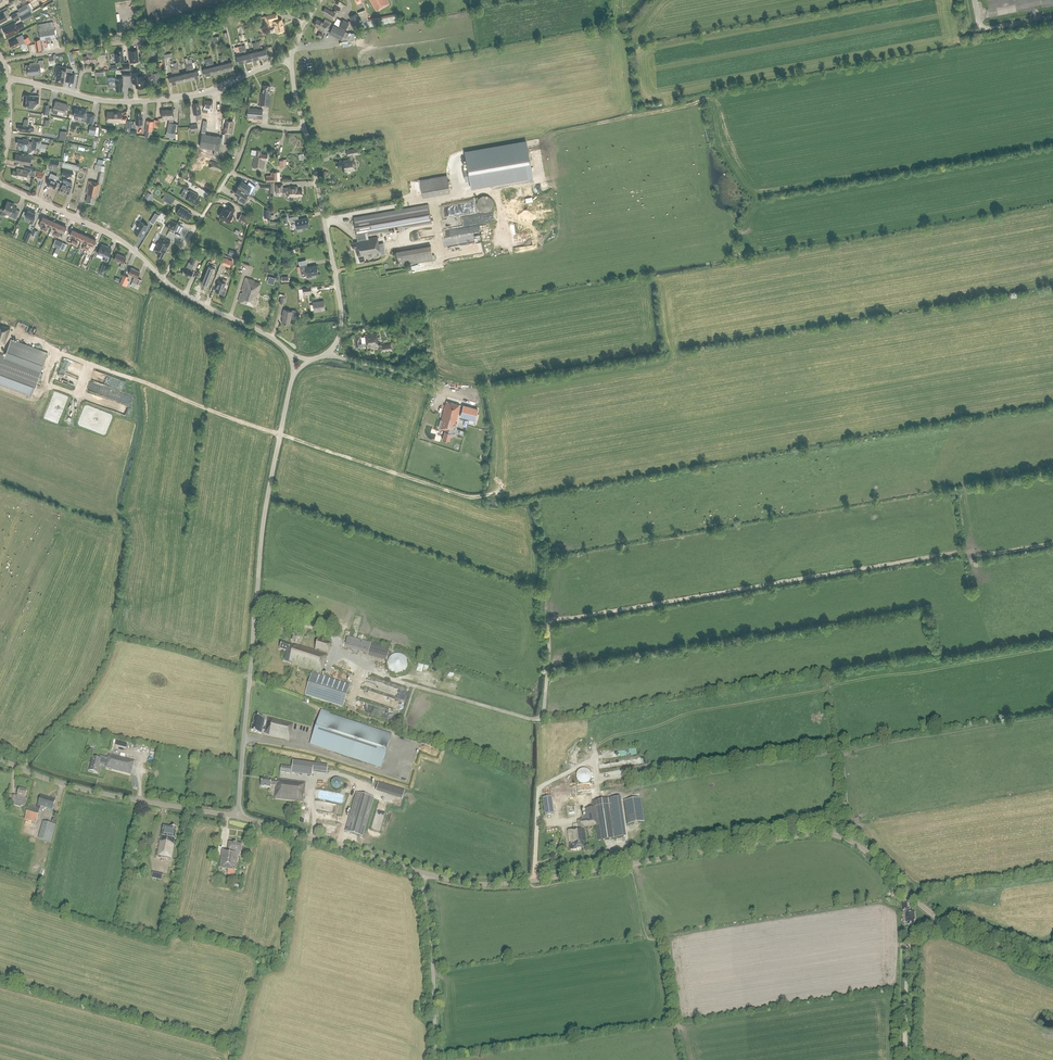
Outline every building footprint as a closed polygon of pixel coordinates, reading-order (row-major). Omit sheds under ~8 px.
[(376,11),(389,3),(387,0),(370,0),(376,11)] [(32,9),(28,3),(26,4),(18,9),(19,11),(11,15),(13,19),(29,10),(30,10),(32,9)] [(325,8),(323,12),(325,14),(324,15),(328,17),(334,21),(341,10),(336,7),(332,12),(331,11),(330,12),(325,8)] [(3,20),(3,21),(7,19),(7,18),(9,17),(8,14),(9,13),(7,9),(3,11),(0,13),(0,22),(3,20)] [(396,14),(368,19),(365,10),(358,13),(364,27),(397,21),(396,14)] [(284,30),(282,19),(278,20),(277,18),(278,18),(277,13),(265,16),(267,25),(272,23),(271,20),(273,19),(275,24),(274,24),(276,32),(284,30)] [(357,14),(350,17),(353,26),(360,23),(357,14)] [(320,30),(326,33),(331,23),(325,19),(323,23),(317,19),(314,25),(320,28),(320,30)] [(349,23),(343,20),(339,26),(345,30),(349,23)] [(53,22),(38,24),(41,41),(43,41),(56,39),(53,22)] [(18,31),(18,30),(24,26),(22,23),(16,26),(14,23),(3,29),(7,36),(18,31)] [(334,25),(330,33),(341,39),(343,36),(346,38),(349,34),(345,32),(334,25)] [(17,39),(9,43),(12,48),(17,46),(20,45),(20,44),(25,42),(26,44),(31,42),(28,37),(25,39),(23,34),(16,37),(17,39)] [(258,51),(260,58),(267,56),(265,49),(262,50),(261,47),(260,47),(259,41),(256,42),(257,47),(258,51)] [(243,51),(244,54),(246,61),(252,59),(251,53),(247,54),(245,45),(242,46),(243,51)] [(238,46),(241,55),(237,56),(238,63),(246,61),(244,54),(243,51),(242,46),(238,46)] [(115,54),(116,63),(124,62),(123,56),(123,50),(118,50),(118,54),(115,54)] [(138,61),(137,50),(129,51),(130,62),(138,61)] [(251,53),(252,59),(260,58),(258,51),(251,53)] [(95,52),(87,53),(87,56),(84,57),(85,61),(88,61),(88,63),(97,62),(96,55),(95,56),(95,52)] [(227,70),(225,63),(224,60),(223,55),(219,56),(222,64),(218,65),(220,72),(227,70)] [(220,72),(218,65),(214,66),(212,57),(209,58),(213,74),(220,72)] [(205,75),(213,74),(209,58),(205,59),(207,68),(203,69),(205,75)] [(40,67),(43,67),(43,60),(38,60),(38,63),(30,64),(30,65),(26,65),(27,75),(34,74),(34,76),(41,75),(40,67)] [(232,62),(225,63),(227,70),(234,69),(232,62)] [(75,74),(71,73),(72,70),(66,69),(66,68),(57,66),(56,74),(57,74),(56,81),(64,82),(64,81),(73,82),(75,74)] [(190,69),(191,72),(193,79),(200,77),(198,70),(195,71),(194,68),(190,69)] [(184,74),(186,80),(193,79),(191,72),(190,69),(187,69),(188,73),(184,74)] [(158,80),(159,80),(159,72),(155,72),(155,71),(151,71),(151,73),(152,79),(153,79),(154,83),(159,83),(158,80)] [(177,75),(178,82),(186,80),(184,74),(180,75),(179,71),(176,72),(177,75)] [(139,72),(132,72),(133,82),(136,81),(137,87),(145,86),(144,75),(140,76),(139,72)] [(177,75),(173,76),(169,77),(171,84),(178,82),(177,75)] [(123,83),(123,78),(108,78),(108,86),(116,87),(116,91),(122,91),(122,83),(123,83)] [(271,92),(270,92),(270,86),(263,85),(262,91),(262,94),(261,94),(260,105),(270,106),(271,92)] [(24,95),(23,105),(27,105),(27,108),(33,109),(34,102),(39,103),(40,96),(30,95),(30,96),(24,95)] [(213,101),(205,100),(203,112),(207,113),(207,110),(212,110),(213,101)] [(68,105),(56,101),(53,109),(54,109),(53,113),(57,114),(58,110),(65,112),(68,105)] [(201,109),(200,109),(199,103),(194,104),(194,106),(193,106),(194,114),(197,114),(197,119),(202,118),(201,109)] [(247,108),(247,117),(262,119),(263,109),(247,108)] [(74,114),(74,116),(78,117),(77,122),(82,123),(83,120),(85,120),(86,116),(87,117),(86,122),(93,123),(95,115),(86,113),(86,110),(83,109),(82,110),(75,109),(74,114)] [(162,110),(162,118),(167,117),(167,118),(169,118),(170,122),(169,122),(166,136),(173,137),(174,134),(177,124),(174,123),(173,117),(174,117),(173,110),(169,110),(166,110),(162,110)] [(108,121),(109,121),(110,121),(110,125),(115,125),(115,121),(121,121),(121,122),(126,123),(126,120),(125,119),(121,119),(121,112),(108,112),(108,121)] [(30,130),(34,131),(34,128),(31,128),(31,124),(28,124),(28,121),(28,120),(25,120),(24,121),(24,123),(23,126),(18,125),(18,129),(20,130),(20,131),(30,132),(30,130)] [(151,137),(152,131),(152,132),(154,121),(147,120),(145,136),(146,137),(151,137)] [(226,143),(227,133),(232,134),(234,123),(231,123),(232,121),(226,120),(226,125),(224,125),(223,132),(223,134),(222,137),(219,156),(220,156),(220,159),(221,160),(225,161),(226,157),(225,157),(228,143),(226,143)] [(97,127),(90,125),(88,132),(95,133),(97,127)] [(202,133),(200,146),(215,149),(214,155),(219,156),(222,137),(217,136),(206,134),(202,133)] [(31,149),(40,151),(42,139),(33,137),(32,142),(29,141),(29,140),(23,139),(23,140),(17,139),(17,144),(19,145),(18,146),(22,147),(21,149),(28,150),(28,149),(31,149)] [(465,181),(470,180),(471,187),(532,177),(526,142),(465,152),(468,168),(463,168),(465,181)] [(358,148),(347,150),(348,155),(350,155),(350,159),(343,160),(344,161),(336,162),(337,167),(342,166),(343,172),(356,169),(354,158),(353,159),(353,154),(359,153),(358,148)] [(253,167),(264,168),(265,161),(263,161),(264,159),(267,160),(268,154),(261,153),(261,151),(257,150),(251,149),(250,154),(255,155),(253,167)] [(21,164),(30,166),(31,161),(34,162),(35,157),(24,154),(24,155),(16,154),(15,162),(21,163),(21,164)] [(63,167),(79,171),(80,165),(64,161),(63,167)] [(222,166),(216,163),(216,162),(212,161),(210,167),(215,169),(215,168),(221,170),(222,166)] [(96,196),(98,196),(101,183),(103,184),(104,176),(105,172),(100,171),(101,165),(95,164),(94,170),(100,171),(99,175),(97,183),(89,181),(86,193),(88,194),(86,202),(94,203),(96,196)] [(13,171),(12,176),(16,177),(16,178),(27,180),(28,175),(31,175),(33,170),(31,170),(30,172),(29,172),(29,171),(17,169),(16,171),(13,171)] [(266,175),(266,181),(280,180),(280,172),(271,172),(271,175),(266,175)] [(57,182),(56,181),(57,178),(55,176),(55,175),(51,173),(49,178),(50,179),(47,184),(55,188),(56,186),(57,182)] [(420,180),(423,197),(450,192),(447,175),(420,180)] [(72,182),(64,179),(62,183),(63,183),(60,190),(59,192),(64,194),(65,192),(69,194),(72,186),(71,186),(72,182)] [(185,188),(187,189),(189,186),(179,181),(178,184),(185,188)] [(242,181),(238,187),(250,195),(256,186),(249,182),(247,185),(242,181)] [(298,196),(298,195),(303,195),(302,190),(297,190),(297,186),(287,187),(283,187),(283,192),(287,192),(287,197),(289,197),(289,200),(290,201),(293,201),(294,200),(294,196),(298,196)] [(238,200),(245,204),(251,196),(250,195),(238,187),(239,188),(235,193),(240,197),(238,200)] [(197,205),(200,200),(197,198),(199,195),(190,190),(190,191),(187,189),(185,188),(182,192),(187,195),(185,198),(194,203),(197,205)] [(175,199),(165,193),(163,198),(172,204),(175,199)] [(485,195),(483,195),(481,196),(480,197),(478,199),(477,201),(477,203),(477,205),(478,207),(479,209),(480,210),(482,211),(484,212),(486,212),(488,211),(490,210),(492,209),(493,207),(493,205),(493,203),(493,201),(492,199),(491,197),(489,196),(487,195),(485,195)] [(12,203),(8,201),(4,210),(3,210),(4,209),(3,209),(1,215),(2,215),(3,215),(4,215),(6,214),(6,213),(7,214),(10,215),(10,216),(9,216),(9,217),(16,220),(20,211),(16,210),(17,208),(11,205),(12,203)] [(358,242),(351,243),(352,248),(356,248),(357,256),(368,254),(372,254),(380,252),(379,247),(379,244),(377,237),(368,238),(368,234),(431,223),(428,204),(354,218),(358,242)] [(182,216),(188,220),(192,214),(188,211),(189,211),(181,206),(176,214),(182,217),(182,216)] [(223,209),(219,216),(229,222),(233,215),(232,214),(235,209),(229,206),(226,211),(223,209)] [(26,216),(28,217),(26,221),(33,224),(35,219),(34,218),(36,214),(28,210),(27,213),(26,215),(26,216)] [(241,214),(238,220),(246,225),(250,219),(241,214)] [(298,232),(303,231),(302,227),(304,227),(309,226),(308,217),(299,219),(298,216),(292,217),(289,217),(290,223),(296,222),(297,228),(298,232)] [(43,224),(46,225),(49,220),(43,217),(39,226),(42,227),(43,224)] [(168,219),(165,225),(180,233),(183,226),(168,219)] [(45,228),(43,231),(46,232),(48,226),(52,228),(55,222),(49,220),(46,225),(45,228)] [(141,235),(141,236),(148,225),(147,225),(140,221),(141,220),(140,220),(138,225),(135,223),(132,228),(135,230),(134,231),(135,233),(136,233),(136,232),(141,235)] [(58,231),(61,225),(55,222),(52,228),(50,232),(53,233),(55,229),(58,231)] [(450,230),(452,237),(478,232),(476,224),(450,230)] [(61,225),(58,231),(57,233),(56,237),(58,238),(61,232),(64,233),(66,227),(61,225)] [(70,236),(76,238),(79,232),(73,230),(70,236)] [(82,241),(84,235),(79,232),(76,238),(81,241),(82,241)] [(84,235),(82,241),(88,243),(91,238),(84,235)] [(157,255),(162,258),(165,252),(171,242),(160,236),(154,249),(159,251),(157,255)] [(88,243),(87,246),(85,250),(87,251),(90,244),(93,246),(96,240),(91,238),(88,243)] [(56,239),(53,245),(57,247),(60,249),(63,242),(56,239)] [(104,260),(107,261),(108,257),(109,257),(112,250),(106,248),(106,247),(106,246),(102,244),(98,253),(105,256),(104,260)] [(431,245),(396,251),(399,265),(410,263),(416,262),(433,259),(431,245)] [(124,270),(127,264),(124,263),(127,258),(117,253),(114,259),(123,263),(120,268),(124,270)] [(82,264),(87,266),(92,256),(86,254),(82,264)] [(194,271),(191,270),(198,257),(193,255),(190,262),(189,262),(186,268),(185,267),(182,273),(191,277),(194,271)] [(227,263),(231,265),(232,260),(228,259),(224,258),(222,265),(226,266),(227,263)] [(108,266),(103,263),(99,272),(104,275),(108,266)] [(306,263),(304,264),(300,265),(302,275),(307,274),(308,278),(312,277),(311,275),(318,274),(317,265),(307,267),(306,263)] [(201,283),(208,286),(216,268),(209,265),(201,283)] [(140,285),(142,280),(137,278),(140,272),(131,268),(129,273),(132,275),(132,276),(134,277),(132,282),(140,285)] [(124,274),(120,284),(125,286),(125,285),(127,280),(129,277),(124,274)] [(225,294),(226,290),(227,290),(229,285),(226,284),(226,283),(227,280),(223,278),(222,281),(219,280),(215,291),(225,294)] [(241,293),(238,301),(255,306),(257,299),(256,298),(258,293),(251,291),(254,281),(254,280),(246,278),(242,290),(243,291),(243,293),(241,293)] [(314,311),(325,309),(324,301),(313,302),(313,304),(310,305),(311,310),(314,309),(314,311)] [(291,318),(295,319),(296,310),(292,309),(292,311),(284,309),(282,317),(283,317),(282,323),(289,324),(291,318)] [(4,344),(10,328),(0,324),(0,342),(4,344)] [(380,337),(377,337),(376,333),(366,335),(366,336),(361,337),(361,336),(355,337),(357,348),(365,347),(365,344),(367,343),(368,348),(378,346),(378,347),(379,347),(380,352),(392,350),(391,343),(378,345),(377,340),(380,340),(380,337)] [(33,395),(48,354),(11,341),(5,356),(0,354),(0,383),(33,395)] [(107,378),(105,385),(123,389),(124,383),(107,378)] [(440,420),(438,428),(445,430),(442,439),(449,441),(450,436),(451,436),(453,430),(455,430),(457,423),(456,423),(460,405),(447,402),(441,420),(440,420)] [(478,410),(463,406),(460,417),(475,421),(478,410)] [(347,636),(344,647),(387,658),(389,647),(347,636)] [(318,652),(304,647),(294,644),(294,646),(282,642),(279,649),(287,651),(284,661),(292,663),(292,664),(304,668),(313,671),(312,672),(305,694),(343,706),(350,684),(314,673),(314,671),(321,673),(327,655),(321,653),(322,652),(327,653),(330,643),(318,639),(315,649),(319,651),(318,652)] [(401,653),(398,652),(397,652),(395,652),(393,653),(391,654),(390,656),(388,658),(387,660),(387,662),(387,664),(388,667),(389,669),(390,670),(392,671),(393,672),(395,673),(397,673),(400,673),(401,673),(403,672),(405,670),(407,668),(408,666),(408,663),(408,661),(407,658),(406,656),(404,654),(401,653)] [(381,767),(392,735),(324,712),(321,720),(319,719),(314,735),(316,736),(314,744),(381,767)] [(293,724),(269,718),(266,728),(263,727),(266,719),(254,716),(251,730),(262,733),(263,730),(265,730),(265,733),(289,740),(293,724)] [(107,764),(106,767),(112,769),(131,774),(134,760),(113,755),(112,756),(109,755),(108,758),(107,764)] [(93,757),(89,770),(98,772),(100,763),(107,764),(108,758),(100,756),(99,759),(93,757)] [(293,761),(291,773),(312,776),(313,770),(327,772),(328,766),(293,761)] [(586,769),(583,769),(582,769),(580,770),(578,772),(577,773),(576,775),(576,776),(576,778),(577,780),(578,782),(579,783),(581,784),(583,784),(585,784),(586,784),(588,783),(590,781),(591,780),(592,778),(591,775),(591,773),(589,772),(588,770),(586,769)] [(337,790),(338,790),(339,789),(340,789),(341,788),(342,787),(342,786),(342,785),(343,784),(342,782),(342,781),(341,780),(340,779),(339,778),(338,778),(337,778),(335,778),(334,778),(333,779),(332,779),(332,780),(331,781),(331,782),(331,784),(331,785),(331,786),(332,787),(332,788),(333,789),(334,789),(335,790),(337,790)] [(275,779),(274,781),(271,781),(271,780),(262,779),(261,786),(270,787),(271,785),(276,786),(275,799),(303,802),(305,783),(278,780),(278,779),(275,779)] [(405,791),(378,782),(376,791),(402,799),(405,791)] [(27,791),(19,789),(17,795),(17,798),(12,796),(10,802),(14,803),(13,806),(20,808),(21,806),(25,807),(27,800),(24,799),(25,797),(27,791)] [(590,801),(589,790),(577,791),(578,802),(590,801)] [(345,832),(362,837),(373,798),(356,793),(345,832)] [(542,798),(545,815),(554,814),(551,796),(542,798)] [(55,801),(41,797),(39,806),(37,805),(36,809),(29,806),(25,820),(36,823),(40,810),(39,809),(40,807),(53,810),(55,801)] [(582,817),(582,820),(578,820),(578,824),(573,825),(574,829),(568,830),(570,850),(587,848),(584,827),(596,825),(598,840),(624,837),(618,797),(592,801),(593,808),(585,809),(586,816),(582,817)] [(640,798),(624,800),(628,824),(644,822),(640,798)] [(50,843),(55,826),(44,823),(40,840),(50,843)] [(172,827),(171,828),(163,827),(161,841),(159,841),(157,856),(173,859),(175,842),(177,828),(172,827)] [(239,855),(241,845),(228,843),(227,850),(222,849),(219,867),(235,870),(237,857),(236,856),(236,855),(239,855)] [(901,903),(902,910),(905,910),(905,922),(907,922),(907,925),(913,924),(913,919),(914,919),(913,912),(909,912),(909,909),(906,909),(906,903),(901,903)]
